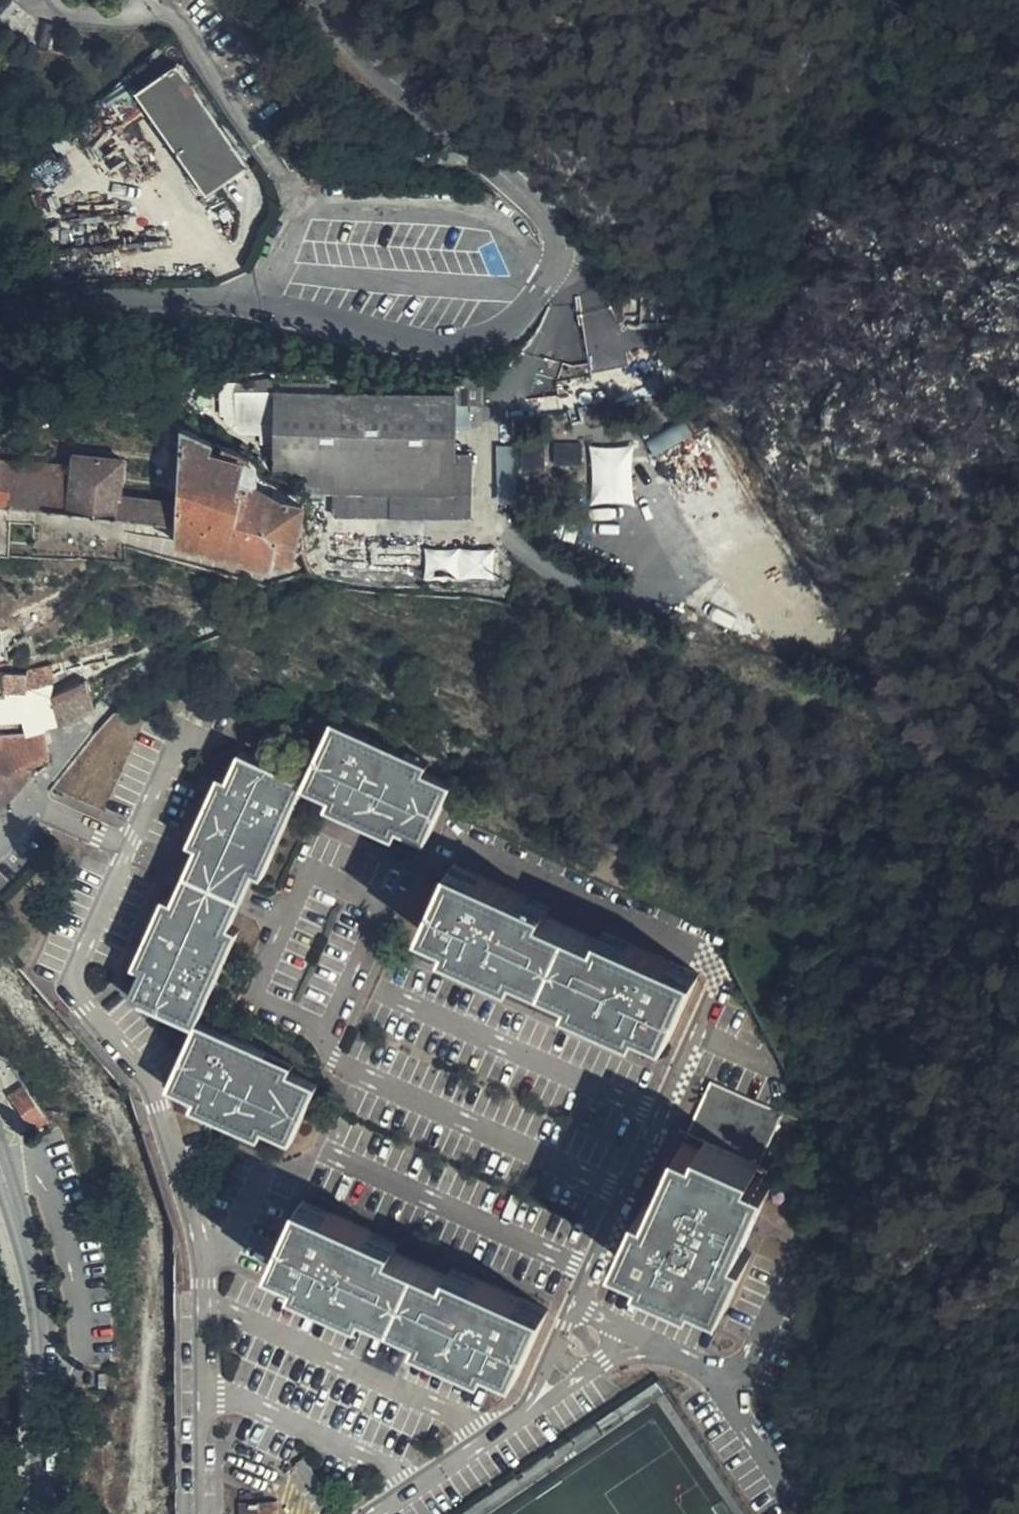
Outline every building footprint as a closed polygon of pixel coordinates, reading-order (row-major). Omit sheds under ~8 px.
[(177,63),(187,57),(173,38),(108,93),(132,127),(150,114),(207,194),(247,166),(177,63)] [(565,335),(570,321),(563,318),(556,331),(565,335)] [(235,393),(273,392),(273,376),(228,383),(226,389),(226,412),(226,423),(234,423),(235,393)] [(455,403),(482,403),(483,377),(454,376),(453,393),(273,392),(235,393),(234,423),(273,424),(273,468),(300,469),(334,469),(334,491),(454,492),(455,454),(455,403)] [(602,407),(598,386),(563,391),(566,411),(602,407)] [(562,410),(561,402),(547,403),(548,412),(562,410)] [(74,449),(6,437),(16,470),(13,480),(179,506),(179,521),(273,543),(276,532),(293,536),(305,484),(275,477),(263,471),(239,464),(244,439),(222,428),(220,436),(210,433),(212,424),(184,410),(179,483),(121,478),(126,441),(76,436),(74,449)] [(6,437),(4,421),(0,421),(0,486),(8,485),(13,480),(16,470),(6,437)] [(767,540),(705,430),(651,461),(714,570),(767,540)] [(515,443),(500,444),(501,494),(516,494),(515,443)] [(637,499),(634,443),(593,445),(596,501),(637,499)] [(469,454),(455,454),(454,492),(334,491),(334,513),(468,515),(469,454)] [(308,490),(317,491),(334,491),(334,469),(300,469),(308,490)] [(497,573),(497,545),(427,547),(428,575),(497,573)] [(28,669),(24,707),(47,698),(50,685),(54,684),(51,669),(50,664),(28,669)] [(22,719),(24,707),(28,669),(23,670),(23,672),(2,673),(2,690),(0,690),(0,720),(22,719)] [(3,803),(28,776),(31,773),(25,765),(50,754),(45,732),(43,725),(57,719),(58,723),(95,708),(84,682),(47,698),(24,707),(22,719),(24,732),(0,734),(0,806),(3,803)] [(333,720),(328,730),(357,743),(361,733),(333,720)] [(328,730),(305,781),(309,782),(307,786),(331,797),(327,807),(368,825),(373,816),(399,828),(426,841),(451,786),(424,773),(398,762),(402,752),(361,733),(357,743),(328,730)] [(198,996),(208,1001),(229,956),(219,951),(230,927),(254,873),(267,847),(277,851),(296,809),(286,805),(298,778),(241,751),(228,779),(220,775),(200,816),(209,820),(197,847),(173,900),(161,925),(152,921),(131,966),(141,970),(129,995),(186,1022),(198,996)] [(428,764),(402,752),(398,762),(424,773),(428,764)] [(286,805),(296,809),(307,786),(309,782),(305,781),(298,778),(286,805)] [(188,843),(197,847),(209,820),(200,816),(188,843)] [(373,816),(368,825),(395,837),(399,828),(373,816)] [(267,847),(254,873),(265,878),(277,851),(267,847)] [(445,887),(440,897),(466,908),(471,898),(445,887)] [(164,896),(152,921),(161,925),(173,900),(164,896)] [(650,1055),(674,1000),(650,990),(655,979),(611,960),(607,970),(583,959),(532,937),(506,926),(511,916),(471,898),(466,908),(440,897),(416,951),(442,963),(438,972),(478,989),(482,981),(508,992),(559,1014),(583,1025),(579,1034),(622,1053),(626,1044),(650,1055)] [(506,926),(532,937),(536,927),(511,916),(506,926)] [(219,951),(229,956),(240,932),(230,927),(219,951)] [(607,970),(611,960),(588,950),(583,959),(607,970)] [(674,1000),(679,990),(655,979),(650,990),(674,1000)] [(504,1001),(508,992),(482,981),(478,989),(504,1001)] [(196,1026),(199,1020),(208,1001),(198,996),(186,1022),(196,1026)] [(555,1023),(579,1034),(583,1025),(559,1014),(555,1023)] [(221,1040),(225,1032),(199,1020),(196,1026),(195,1029),(221,1040)] [(317,1085),(290,1072),(267,1061),(270,1053),(225,1032),(221,1040),(195,1029),(181,1060),(169,1087),(195,1099),(191,1107),(236,1128),(240,1120),(263,1131),(291,1143),(317,1085)] [(267,1061),(290,1072),(294,1064),(270,1053),(267,1061)] [(755,1174),(783,1115),(711,1082),(708,1090),(687,1134),(705,1142),(701,1151),(684,1143),(677,1158),(684,1161),(672,1187),(660,1213),(653,1209),(644,1205),(620,1257),(648,1270),(675,1283),(702,1295),(729,1307),(753,1255),(742,1250),(735,1247),(747,1221),(759,1195),(766,1198),(773,1182),(755,1174)] [(687,1134),(708,1090),(698,1086),(678,1130),(687,1134)] [(11,1100),(31,1128),(45,1118),(26,1089),(11,1100)] [(260,1139),(263,1131),(240,1120),(236,1128),(260,1139)] [(684,1161),(677,1158),(665,1183),(672,1187),(684,1161)] [(672,1187),(665,1183),(653,1209),(660,1213),(672,1187)] [(754,1225),(766,1198),(759,1195),(747,1221),(754,1225)] [(742,1250),(754,1225),(747,1221),(735,1247),(742,1250)] [(294,1224),(290,1235),(316,1246),(321,1236),(294,1224)] [(499,1394),(524,1338),(499,1327),(504,1317),(461,1298),(456,1308),(433,1297),(381,1275),(356,1264),(360,1253),(321,1236),(316,1246),(290,1235),(266,1289),(292,1300),(288,1309),(328,1327),(332,1318),(357,1330),(408,1352),(432,1363),(428,1372),(471,1391),(475,1383),(499,1394)] [(356,1264),(381,1275),(386,1265),(360,1253),(356,1264)] [(675,1283),(648,1270),(644,1278),(671,1291),(675,1283)] [(698,1303),(702,1295),(675,1283),(671,1291),(698,1303)] [(456,1308),(461,1298),(437,1288),(433,1297),(456,1308)] [(499,1327),(524,1338),(528,1328),(504,1317),(499,1327)] [(353,1338),(357,1330),(332,1318),(328,1327),(353,1338)] [(404,1361),(428,1372),(432,1363),(408,1352),(404,1361)] [(306,1458),(298,1464),(314,1488),(322,1482),(318,1476),(306,1458)] [(274,1503),(242,1502),(242,1513),(274,1513),(274,1503)]
